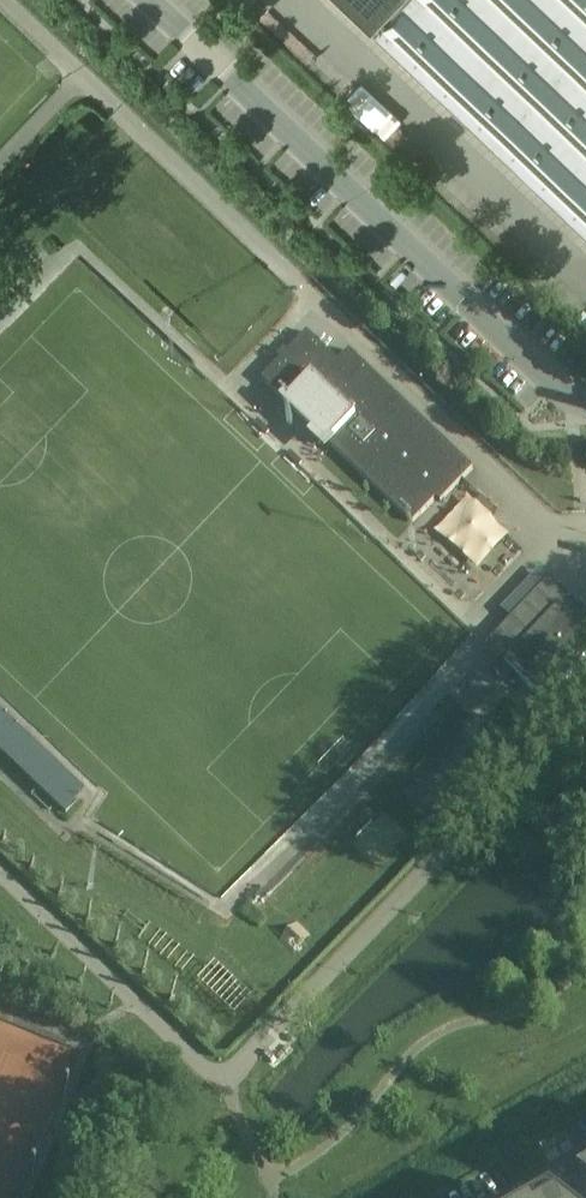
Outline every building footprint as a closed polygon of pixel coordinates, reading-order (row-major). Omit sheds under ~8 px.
[(367,20),(369,18),(373,22),(395,0),(346,0),(367,20)] [(585,228),(585,0),(395,0),(373,22),(371,25),(585,228)] [(331,447),(412,524),(436,499),(437,501),(440,503),(455,487),(472,470),(349,352),(338,363),(306,333),(261,381),(331,447)] [(495,511),(481,498),(474,506),(474,507),(487,519),(488,519),(495,511)] [(544,703),(585,659),(585,615),(580,609),(578,612),(567,602),(569,599),(549,580),(486,647),(499,660),(491,669),(505,682),(513,673),(544,703)] [(65,821),(82,804),(0,725),(0,759),(65,821)]
